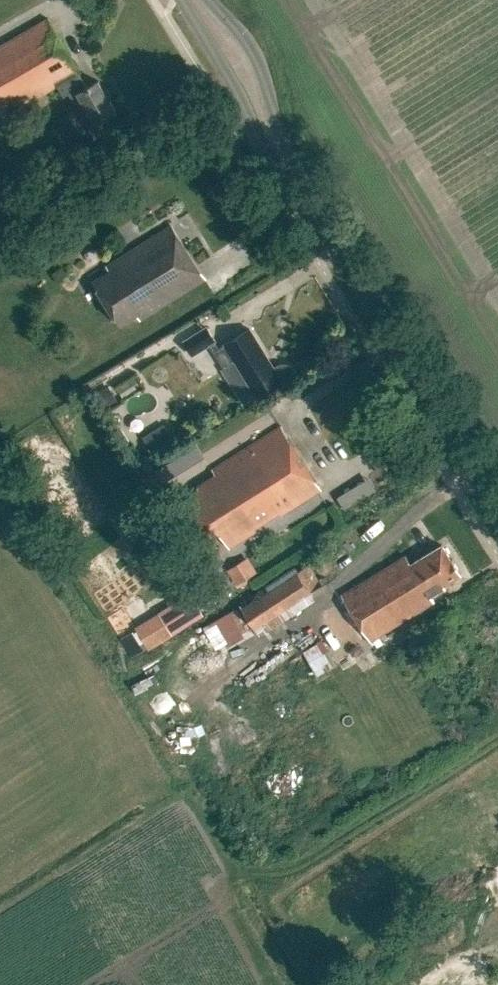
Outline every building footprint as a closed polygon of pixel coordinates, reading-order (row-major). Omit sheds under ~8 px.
[(78,72),(79,72),(49,19),(0,47),(0,110),(3,116),(58,84),(78,72)] [(99,80),(87,86),(78,72),(58,84),(64,95),(69,93),(96,138),(114,127),(107,116),(117,110),(99,80)] [(140,319),(205,279),(171,225),(106,266),(109,271),(93,281),(120,325),(137,315),(140,319)] [(235,360),(256,394),(280,380),(282,383),(296,374),(291,365),(286,364),(282,364),(278,365),(274,367),(250,328),(218,348),(206,327),(184,341),(192,355),(209,344),(223,367),(235,360)] [(117,399),(108,385),(98,392),(106,406),(117,399)] [(199,522),(302,457),(281,425),(213,469),(216,475),(197,485),(200,489),(184,498),(199,522)] [(150,432),(142,437),(150,450),(158,445),(150,432)] [(302,457),(199,522),(207,536),(217,529),(230,547),(322,489),(302,457)] [(451,558),(442,544),(412,562),(406,555),(341,595),(370,641),(435,600),(432,595),(446,586),(444,583),(463,572),(453,557),(451,558)] [(228,581),(251,570),(242,554),(220,566),(228,581)] [(250,637),(309,601),(288,567),(229,603),(250,637)] [(159,613),(172,633),(203,613),(190,593),(159,613)] [(341,671),(336,662),(322,638),(302,650),(263,675),(300,731),(369,687),(354,663),(341,671)]
